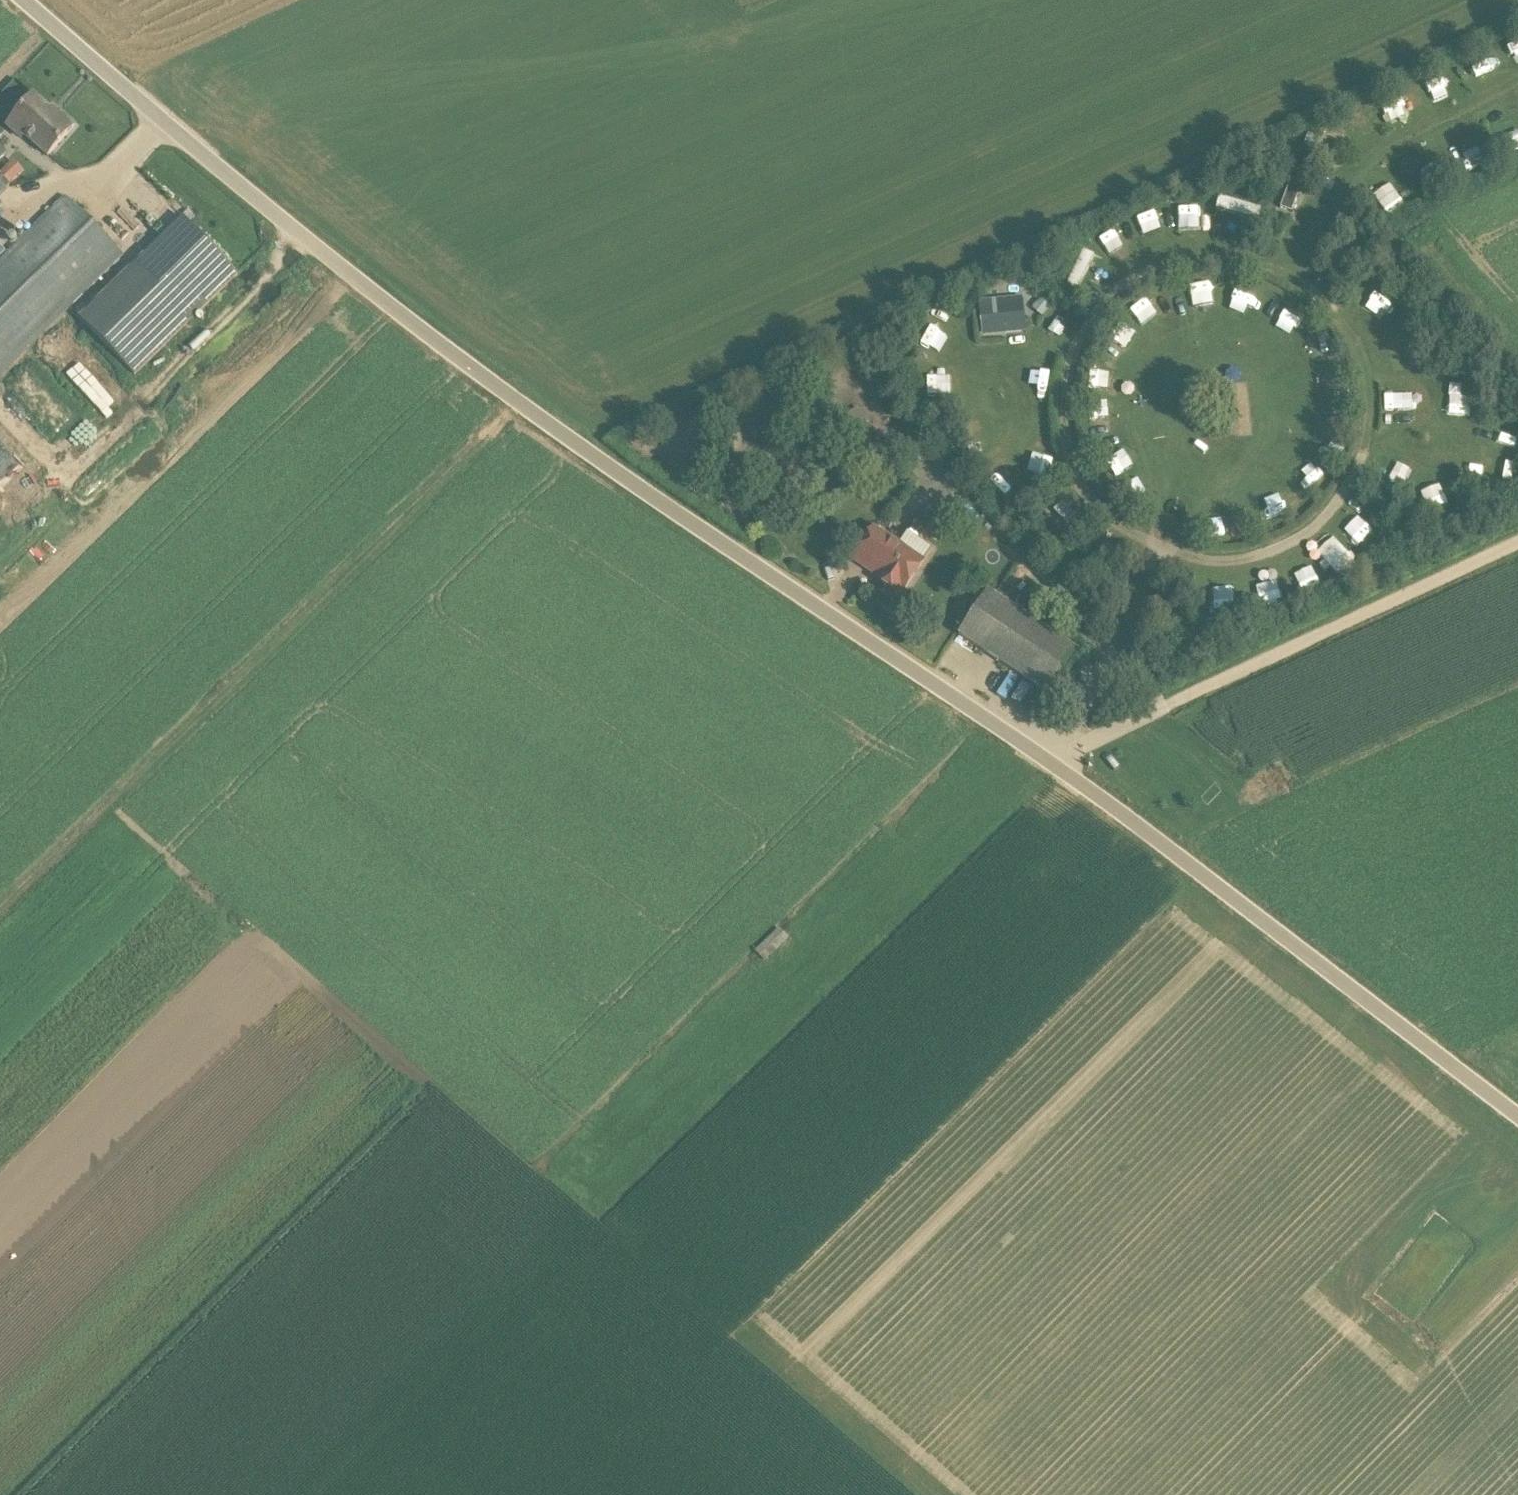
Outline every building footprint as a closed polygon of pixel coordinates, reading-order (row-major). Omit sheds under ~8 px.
[(1480,73),(1497,75),(1499,60),(1482,58),(1480,73)] [(61,114),(58,117),(34,96),(10,125),(24,137),(27,133),(49,153),(75,126),(61,114)] [(8,154),(0,146),(0,162),(8,154)] [(0,176),(0,196),(10,186),(0,176)] [(1385,214),(1402,204),(1394,190),(1377,199),(1385,214)] [(1257,217),(1260,204),(1217,196),(1214,209),(1257,217)] [(67,198),(0,264),(0,376),(124,256),(67,198)] [(1147,241),(1163,232),(1154,215),(1138,224),(1147,241)] [(239,275),(182,220),(78,320),(133,376),(239,275)] [(1112,263),(1130,256),(1120,228),(1102,235),(1112,263)] [(1084,251),(1066,286),(1078,291),(1095,256),(1084,251)] [(1190,304),(1209,299),(1203,278),(1184,283),(1190,304)] [(1358,299),(1370,314),(1383,304),(1371,289),(1358,299)] [(1043,296),(1032,309),(1042,318),(1053,305),(1043,296)] [(1138,305),(1147,319),(1161,310),(1151,296),(1138,305)] [(979,302),(982,332),(1026,328),(1024,298),(979,302)] [(1290,333),(1297,321),(1286,315),(1279,326),(1290,333)] [(1024,391),(1047,392),(1047,375),(1025,374),(1024,391)] [(953,375),(928,379),(931,397),(956,393),(953,375)] [(1449,383),(1447,412),(1465,413),(1467,384),(1449,383)] [(858,408),(840,423),(852,437),(870,422),(858,408)] [(1390,468),(1383,483),(1396,490),(1404,476),(1390,468)] [(993,482),(1009,504),(1018,497),(1003,476),(993,482)] [(1440,483),(1419,491),(1426,511),(1447,503),(1440,483)] [(1064,502),(1054,511),(1070,529),(1080,520),(1064,502)] [(1208,534),(1228,534),(1228,517),(1209,517),(1208,534)] [(1343,539),(1369,550),(1377,531),(1352,520),(1343,539)] [(925,562),(874,530),(853,560),(880,578),(878,581),(883,585),(884,588),(891,593),(894,592),(899,595),(901,592),(904,594),(915,577),(925,562)] [(1340,536),(1318,546),(1331,576),(1353,567),(1340,536)] [(1275,583),(1256,588),(1260,604),(1279,600),(1275,583)] [(1215,608),(1234,608),(1233,590),(1214,590),(1215,608)] [(987,593),(959,635),(1054,698),(1082,656),(987,593)] [(778,927),(756,951),(766,960),(788,936),(778,927)]
